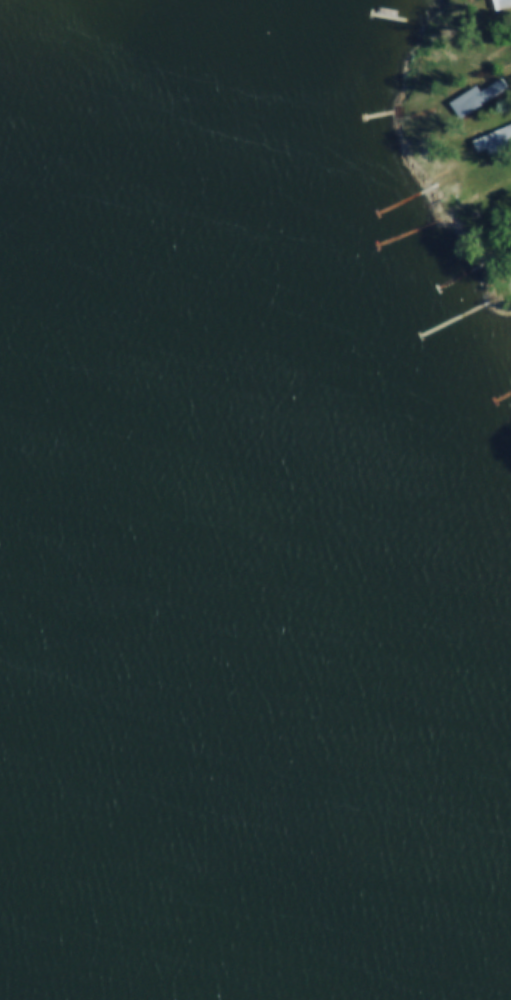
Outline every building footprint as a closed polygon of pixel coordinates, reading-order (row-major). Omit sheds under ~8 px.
[(498,9),(510,7),(510,0),(496,0),(498,9)] [(451,100),(460,116),(509,89),(502,77),(480,89),(478,85),(451,100)] [(490,146),(492,153),(510,146),(510,125),(476,138),(480,150),(490,146)]
